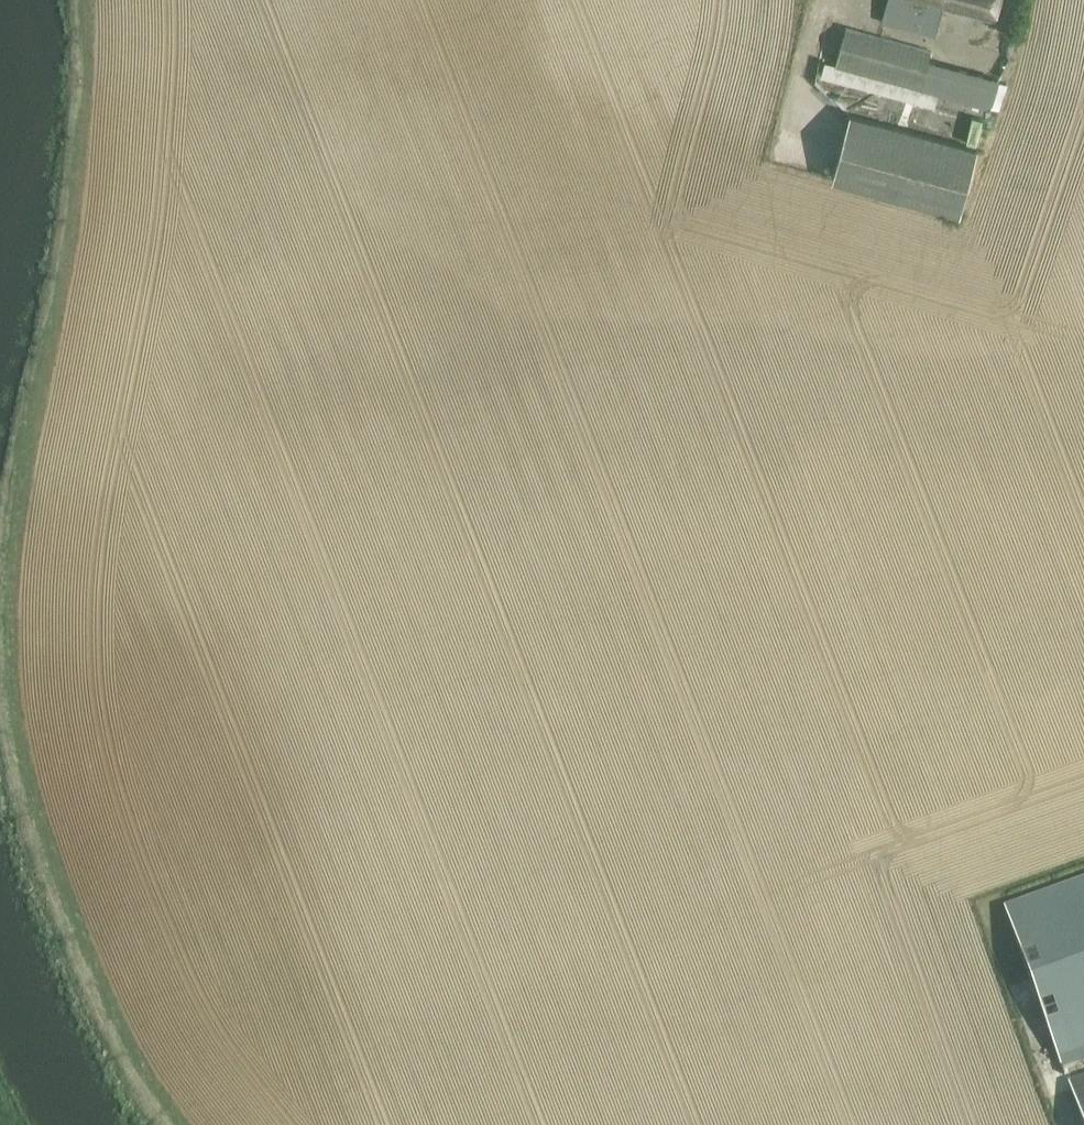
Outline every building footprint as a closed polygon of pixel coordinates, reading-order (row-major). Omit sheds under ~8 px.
[(884,21),(936,35),(944,4),(995,18),(1000,0),(889,0),(884,21)] [(847,28),(836,64),(826,61),(822,76),(935,107),(939,93),(989,106),(999,79),(929,60),(932,51),(847,28)] [(960,215),(979,149),(851,113),(833,179),(960,215)] [(1004,908),(1058,1058),(1083,1049),(1083,880),(1004,908)] [(1068,1082),(1083,1124),(1083,1077),(1068,1082)]
